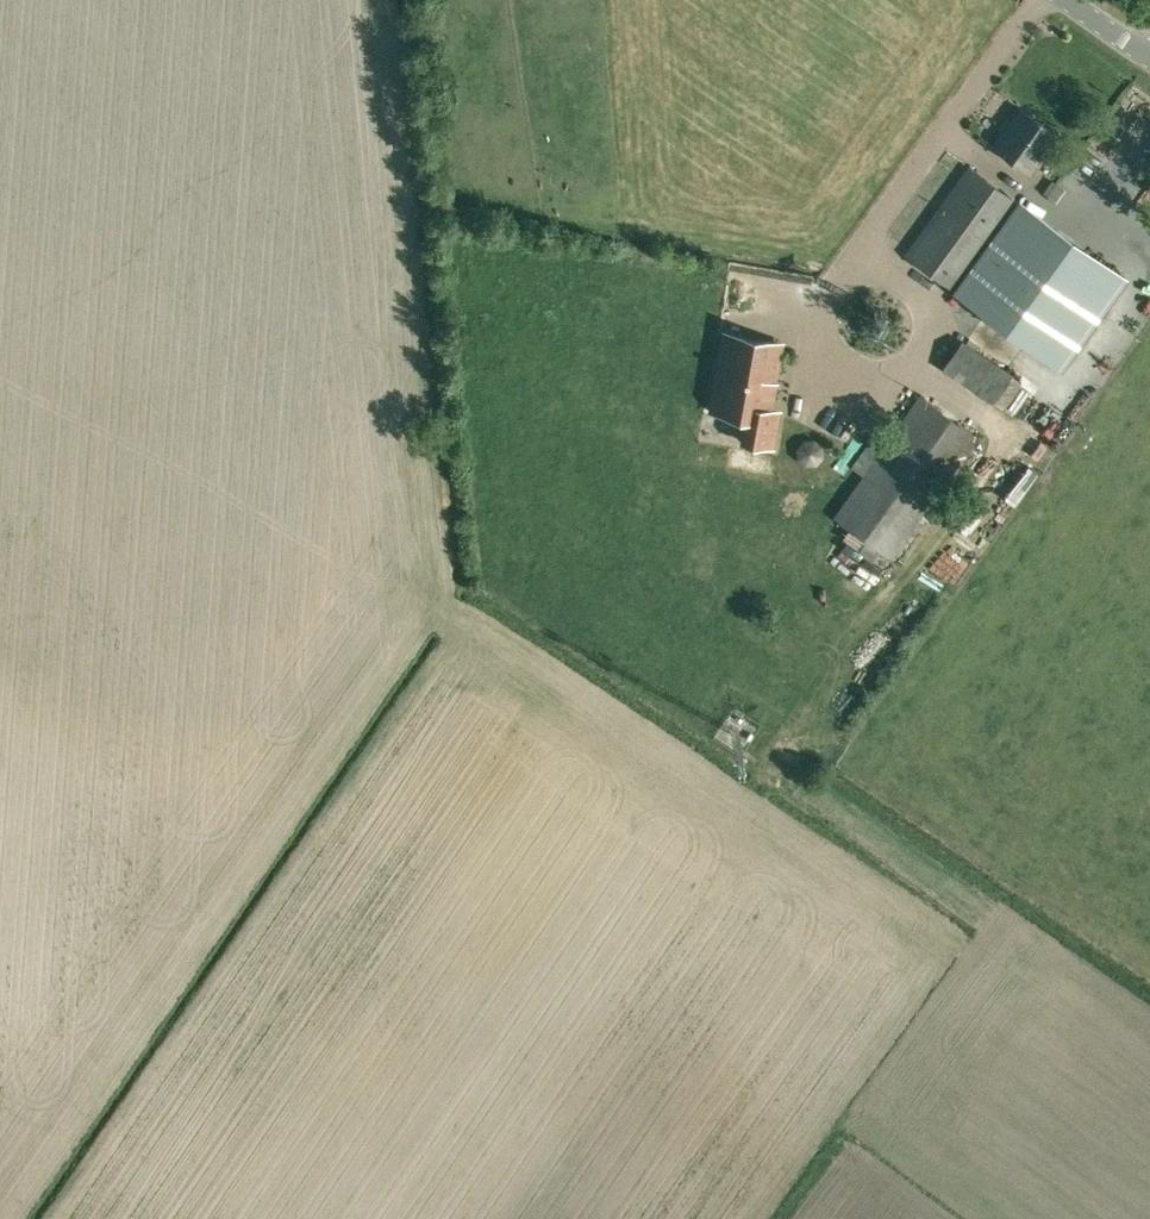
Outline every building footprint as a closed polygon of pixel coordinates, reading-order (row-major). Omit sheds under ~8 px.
[(1029,173),(1057,135),(1019,107),(991,145),(1029,173)] [(1017,202),(985,179),(978,174),(968,166),(905,254),(922,266),(954,289),(1007,215),(1008,214),(1017,202)] [(1020,225),(966,300),(1044,356),(1098,281),(1020,225)] [(780,344),(724,334),(710,411),(746,418),(741,441),(772,447),(778,412),(768,410),(780,344)] [(995,401),(1013,373),(962,340),(945,365),(995,401)] [(850,466),(862,475),(832,516),(891,558),(978,436),(920,394),(885,444),(872,435),(850,466)] [(1036,465),(1013,496),(1023,503),(1046,472),(1036,465)]
